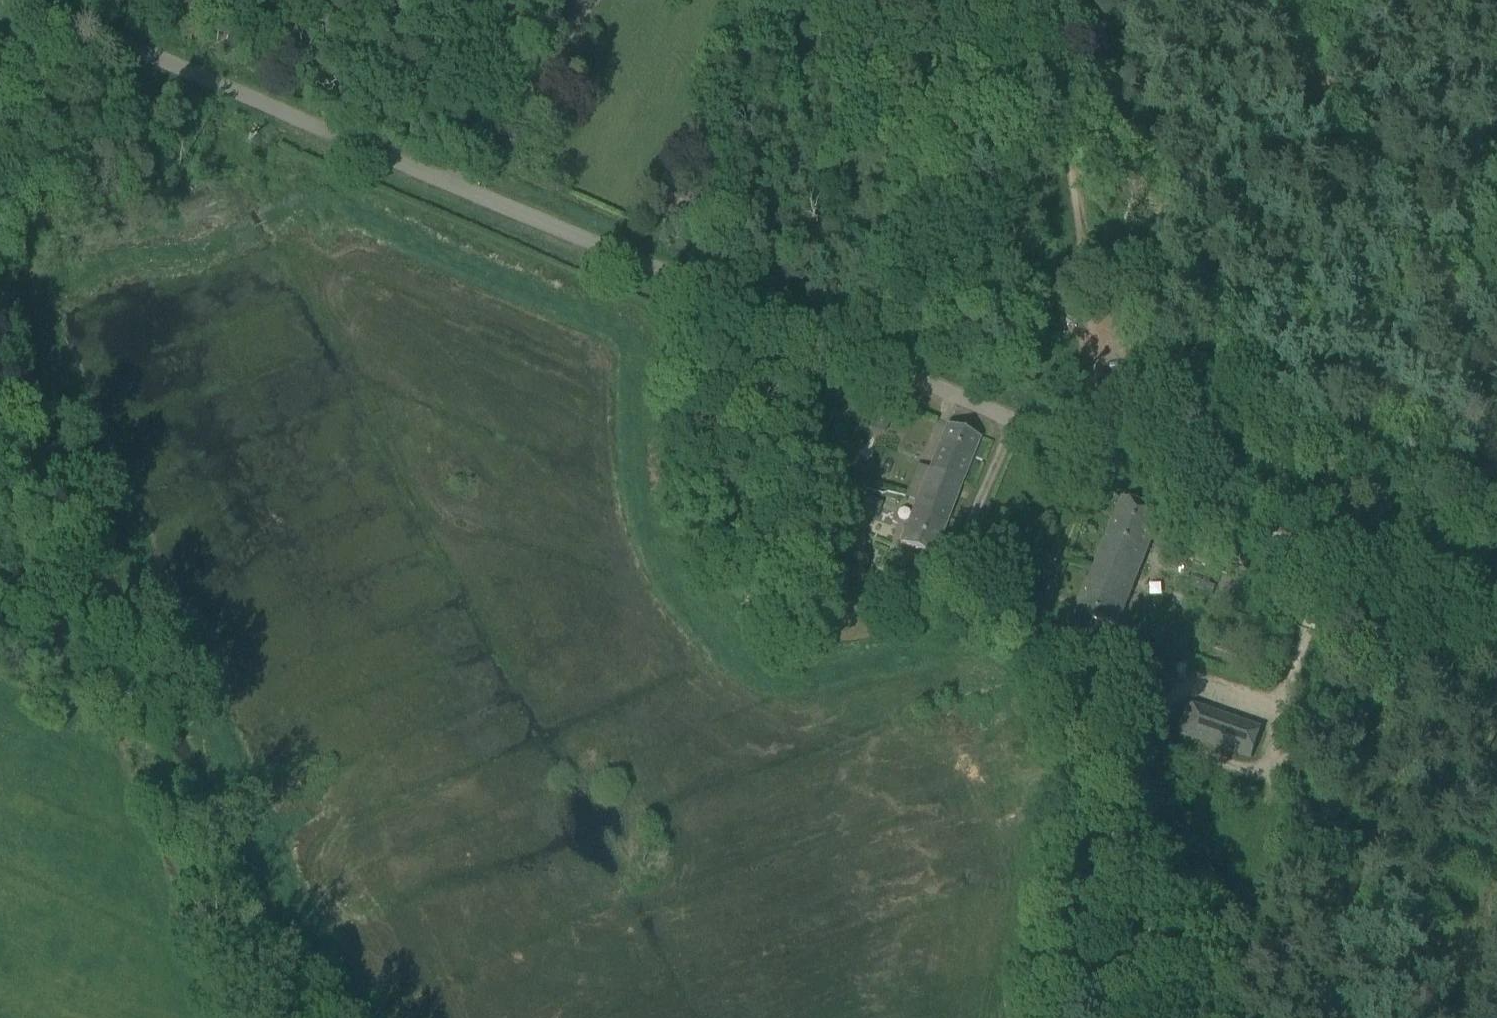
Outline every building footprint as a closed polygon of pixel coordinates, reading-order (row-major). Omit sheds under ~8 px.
[(948,424),(929,469),(962,483),(980,437),(948,424)] [(934,556),(962,483),(929,469),(919,465),(913,479),(906,496),(917,501),(900,543),(934,556)] [(864,495),(851,523),(884,538),(897,510),(864,495)] [(1098,557),(1137,573),(1147,550),(1162,513),(1122,497),(1098,557)] [(1116,628),(1137,573),(1098,557),(1069,630),(1085,636),(1093,618),(1116,628)] [(1251,757),(1261,727),(1187,702),(1177,733),(1251,757)]
